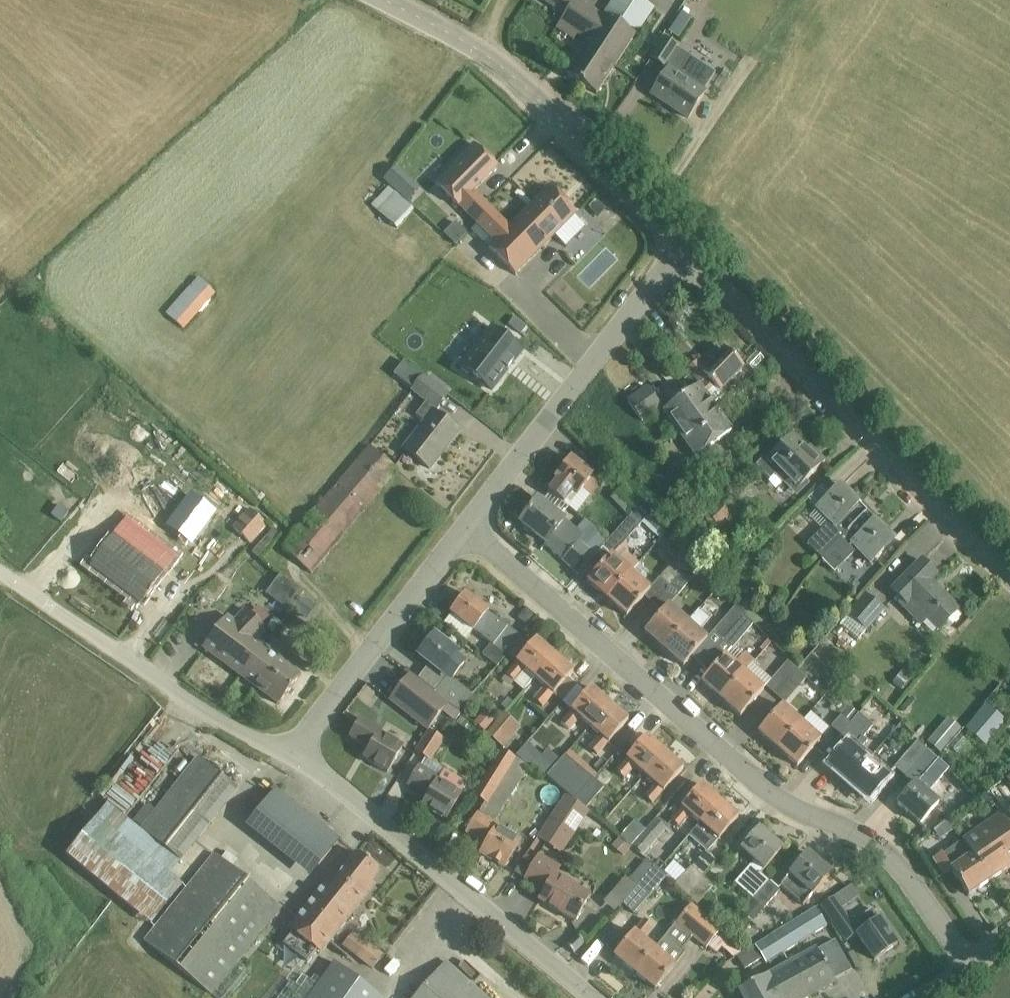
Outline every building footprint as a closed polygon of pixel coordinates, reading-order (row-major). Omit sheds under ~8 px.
[(596,94),(654,7),(643,0),(614,0),(605,16),(581,0),(545,0),(565,13),(556,27),(585,45),(566,73),(596,94)] [(652,58),(666,68),(676,52),(680,46),(666,37),(652,58)] [(652,93),(688,118),(706,92),(703,91),(715,73),(687,55),(685,58),(676,52),(666,68),(668,69),(652,93)] [(460,205),(477,223),(491,209),(473,191),(498,167),(474,144),(435,184),(458,207),(460,205)] [(396,190),(408,177),(397,166),(384,180),(396,190)] [(510,227),(491,209),(477,223),(495,240),(489,247),(516,274),(576,213),(550,187),(510,227)] [(378,210),(397,227),(414,208),(395,191),(378,210)] [(606,208),(598,201),(590,209),(598,217),(606,208)] [(444,234),(456,245),(467,233),(455,222),(444,234)] [(185,328),(219,292),(201,275),(167,311),(185,328)] [(493,391),(523,351),(492,327),(461,367),(493,391)] [(721,391),(744,367),(725,349),(706,368),(698,361),(688,369),(699,384),(700,385),(710,398),(713,402),(724,394),(721,391)] [(455,401),(457,400),(425,375),(412,391),(425,402),(416,415),(425,422),(405,449),(430,468),(459,430),(434,411),(447,395),(455,401)] [(732,430),(713,402),(710,398),(700,385),(699,384),(664,410),(695,456),(732,430)] [(642,421),(646,418),(662,407),(648,387),(628,401),(642,421)] [(797,489),(811,475),(825,462),(816,451),(813,454),(793,434),(767,458),(766,457),(757,464),(770,478),(778,471),(797,489)] [(402,469),(370,443),(284,547),(315,573),(402,469)] [(565,504),(573,492),(578,496),(583,489),(590,494),(600,482),(593,476),(594,476),(571,457),(555,478),(558,480),(549,491),(565,504)] [(821,558),(869,512),(842,484),(817,508),(830,522),(807,544),(821,558)] [(611,498),(628,516),(639,504),(637,502),(628,492),(622,487),(611,498)] [(722,529),(740,511),(723,493),(704,510),(722,529)] [(565,519),(563,520),(538,500),(521,522),(547,543),(548,541),(566,555),(563,559),(580,573),(588,564),(603,546),(610,539),(610,538),(585,519),(577,529),(565,519)] [(603,546),(613,555),(642,522),(660,538),(665,532),(639,506),(610,538),(610,539),(603,546)] [(268,523),(251,508),(234,527),(251,542),(268,523)] [(870,562),(895,538),(869,512),(821,558),(835,572),(858,549),(870,562)] [(169,562),(139,540),(132,549),(122,541),(100,571),(121,586),(123,584),(128,588),(126,591),(140,601),(169,562)] [(692,559),(676,543),(667,551),(676,559),(660,577),(669,585),(692,559)] [(603,546),(588,564),(597,572),(612,555),(613,555),(603,546)] [(608,599),(637,566),(640,563),(629,553),(621,562),(612,555),(597,572),(588,582),(608,599)] [(680,594),(701,569),(692,559),(669,585),(680,594)] [(939,629),(959,609),(930,581),(937,574),(922,560),(892,590),(902,599),(898,603),(921,626),(928,618),(939,629)] [(651,589),(632,572),(637,566),(608,599),(627,616),(651,589)] [(281,574),(267,594),(290,611),(304,591),(281,574)] [(863,627),(867,630),(885,609),(866,592),(849,614),(863,627)] [(499,666),(514,646),(521,636),(508,626),(507,626),(488,611),(488,610),(466,593),(451,613),(452,613),(445,623),(466,639),(473,630),(491,643),(482,654),(499,666)] [(317,604),(304,595),(294,609),(307,618),(317,604)] [(695,613),(688,621),(669,604),(645,632),(664,649),(695,613)] [(537,615),(526,606),(516,619),(528,627),(537,615)] [(721,640),(744,615),(734,607),(712,632),(721,640)] [(256,639),(266,629),(245,608),(235,618),(229,614),(204,648),(241,676),(264,645),(256,639)] [(707,638),(697,629),(705,621),(695,613),(664,649),(684,666),(707,638)] [(732,649),(754,623),(744,615),(721,640),(732,649)] [(458,653),(450,647),(434,635),(419,654),(442,672),(444,669),(450,673),(435,692),(458,711),(473,694),(454,679),(467,662),(457,655),(458,653)] [(279,704),(301,674),(281,658),(288,649),(273,638),(266,646),(264,645),(241,676),(279,704)] [(524,689),(555,655),(537,639),(517,661),(517,662),(501,679),(511,687),(515,681),(524,689)] [(745,672),(755,660),(756,660),(745,652),(736,663),(726,655),(702,682),(721,699),(745,672)] [(554,694),(574,672),(555,655),(524,689),(525,690),(536,678),(545,686),(534,698),(543,706),(554,694)] [(767,687),(776,694),(798,669),(788,660),(766,686),(767,687)] [(904,667),(893,682),(904,690),(915,674),(904,667)] [(785,703),(807,677),(798,669),(776,694),(785,703)] [(741,716),(765,689),(745,672),(721,699),(741,716)] [(390,700),(428,729),(447,704),(409,675),(390,700)] [(590,726),(610,704),(591,687),(572,710),(572,711),(562,723),(570,730),(580,718),(590,726)] [(479,700),(472,694),(458,712),(465,717),(479,700)] [(608,743),(629,720),(610,704),(590,726),(600,735),(589,747),(597,754),(608,742),(608,743)] [(966,729),(985,745),(1006,720),(987,704),(966,729)] [(778,749),(802,722),(783,705),(759,732),(778,749)] [(844,716),(851,722),(859,713),(858,713),(852,707),(844,716)] [(444,714),(455,723),(460,716),(449,708),(444,714)] [(475,721),(486,729),(496,717),(485,708),(475,721)] [(504,746),(521,726),(503,712),(487,732),(504,746)] [(830,766),(849,783),(875,753),(868,761),(858,752),(867,740),(864,737),(865,736),(873,726),(868,721),(859,713),(851,722),(852,723),(844,732),(841,735),(830,748),(838,755),(830,766)] [(831,726),(841,735),(844,732),(852,723),(851,722),(844,716),(842,714),(831,726)] [(364,758),(388,772),(403,746),(380,732),(382,730),(361,718),(350,737),(370,748),(364,758)] [(778,749),(797,766),(821,739),(802,722),(778,749)] [(429,728),(414,750),(431,761),(445,738),(429,728)] [(645,775),(666,753),(647,736),(626,758),(626,759),(616,771),(624,778),(635,766),(645,775)] [(905,776),(928,749),(918,740),(894,767),(905,776)] [(516,756),(522,760),(529,764),(528,766),(529,767),(532,764),(546,776),(547,776),(555,766),(554,766),(542,755),(528,743),(516,756)] [(146,753),(139,748),(109,785),(116,791),(146,753)] [(499,824),(495,822),(528,766),(529,764),(501,749),(474,794),(485,801),(468,831),(487,842),(481,853),(505,867),(519,842),(496,828),(499,824)] [(939,802),(929,793),(950,768),(928,749),(905,776),(914,784),(897,803),(921,824),(939,802)] [(664,791),(684,769),(666,753),(645,775),(655,784),(644,796),(653,803),(664,791)] [(869,800),(895,770),(875,753),(849,783),(869,800)] [(575,799),(594,778),(565,754),(565,755),(564,755),(554,766),(555,766),(547,776),(575,799)] [(170,876),(223,807),(238,788),(199,757),(141,830),(108,804),(68,855),(152,923),(182,884),(170,876)] [(467,784),(443,770),(439,776),(420,765),(410,783),(429,794),(423,805),(446,819),(467,784)] [(575,799),(586,808),(605,787),(594,778),(575,799)] [(699,823),(720,800),(702,784),(682,807),(682,808),(672,820),(679,827),(690,815),(699,823)] [(309,876),(327,854),(339,838),(277,789),(247,827),(309,876)] [(996,806),(987,792),(976,799),(986,813),(996,806)] [(590,811),(586,808),(565,794),(536,837),(562,854),(590,811)] [(719,839),(739,817),(720,800),(699,823),(700,823),(689,835),(699,844),(707,851),(718,839),(719,839)] [(1009,867),(1009,862),(1005,855),(1009,852),(1009,827),(1001,814),(975,832),(963,841),(972,854),(990,880),(1009,867)] [(632,845),(646,829),(635,819),(621,836),(631,846),(632,845)] [(644,855),(658,839),(667,828),(656,819),(647,829),(646,829),(632,845),(644,855)] [(761,873),(783,848),(760,828),(741,850),(754,861),(735,882),(754,899),(770,881),(761,873)] [(944,875),(952,870),(969,895),(990,880),(972,854),(963,841),(951,849),(942,855),(940,853),(932,858),(944,875)] [(353,914),(376,884),(372,881),(380,870),(357,852),(332,883),(328,879),(321,889),(353,914)] [(144,941),(211,995),(282,906),(215,853),(144,941)] [(590,895),(557,876),(562,866),(541,853),(525,879),(545,891),(539,900),(575,921),(590,895)] [(804,905),(831,873),(808,853),(781,885),(804,905)] [(653,876),(659,869),(655,865),(654,866),(646,859),(628,881),(636,887),(636,886),(649,872),(653,876)] [(682,899),(703,875),(691,865),(675,884),(670,889),(682,899)] [(649,897),(667,875),(659,869),(653,876),(649,872),(636,886),(636,887),(637,886),(649,897)] [(685,901),(689,896),(698,904),(714,886),(703,875),(682,899),(685,901)] [(754,899),(755,899),(765,908),(780,890),(770,881),(754,899)] [(322,954),(353,914),(321,889),(289,929),(293,932),(284,943),(308,964),(318,951),(322,954)] [(744,912),(754,920),(765,908),(755,899),(744,912)] [(692,903),(675,923),(707,949),(709,946),(722,929),(692,903)] [(784,953),(827,926),(814,907),(771,934),(784,953)] [(856,934),(875,959),(898,944),(880,918),(879,918),(873,909),(851,924),(858,934),(856,934)] [(634,972),(655,948),(644,939),(654,926),(646,919),(614,956),(634,972)] [(734,958),(737,955),(744,951),(722,929),(709,946),(718,953),(723,947),(734,958)] [(343,945),(357,956),(373,969),(384,955),(368,942),(353,931),(343,945)] [(767,963),(784,953),(771,934),(744,951),(737,955),(746,969),(764,957),(767,963)] [(567,945),(574,953),(585,942),(577,935),(567,945)] [(655,989),(686,952),(665,936),(655,948),(634,972),(655,989)] [(851,970),(835,940),(834,940),(818,950),(817,947),(790,962),(808,996),(837,980),(836,978),(851,970)] [(335,961),(308,997),(386,997),(335,961)] [(446,962),(413,997),(487,997),(446,962)] [(808,996),(790,962),(740,990),(744,997),(805,997),(808,996)]
